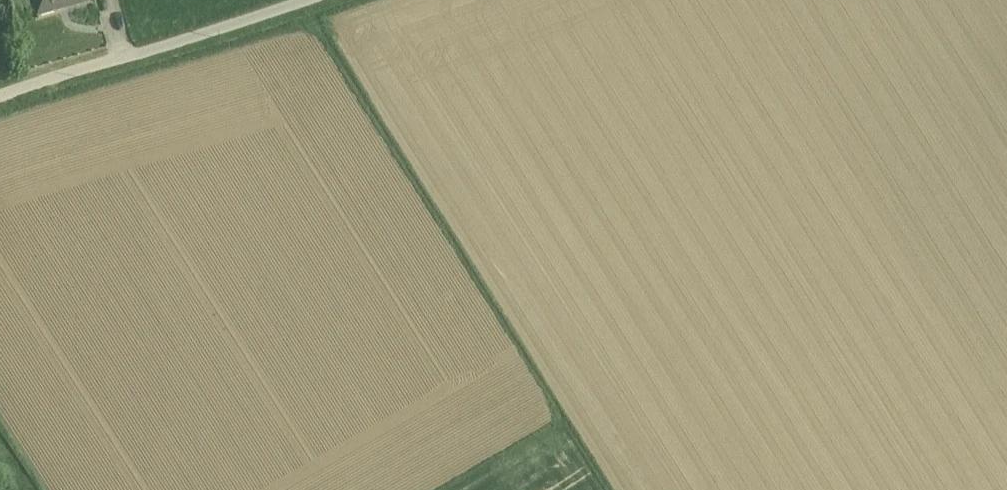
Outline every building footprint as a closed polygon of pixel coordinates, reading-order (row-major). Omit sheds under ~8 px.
[(99,0),(32,0),(38,20),(99,0)]
